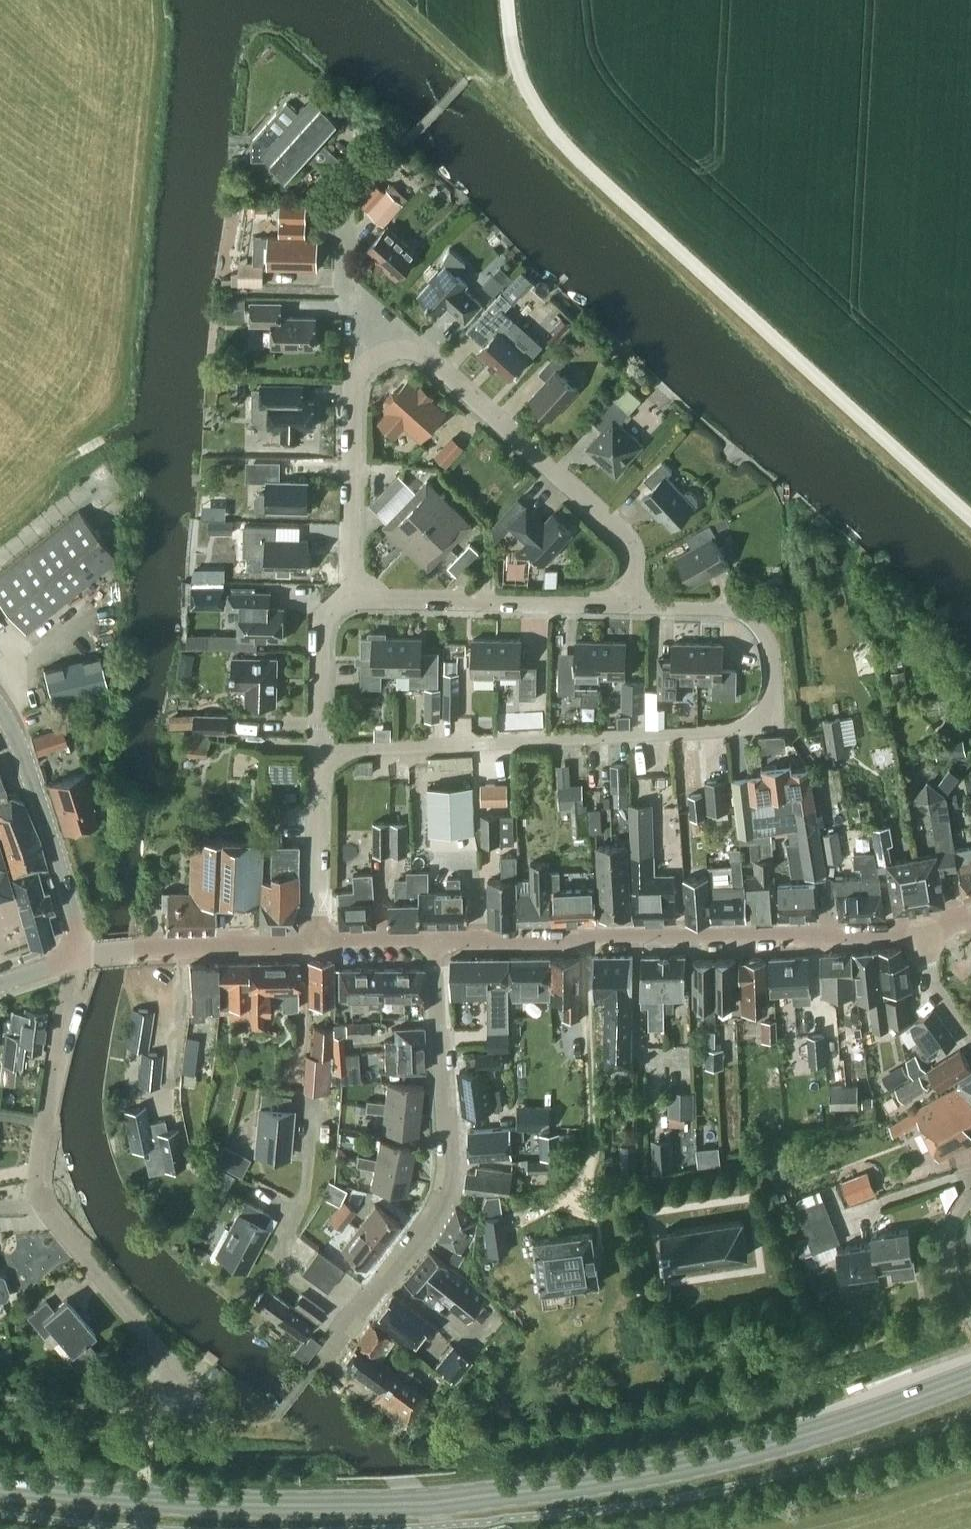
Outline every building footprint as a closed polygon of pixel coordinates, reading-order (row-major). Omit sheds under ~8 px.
[(287,101),(252,141),(252,159),(267,159),(286,176),(338,118),(314,96),(299,112),(287,101)] [(404,203),(388,188),(368,210),(384,224),(404,203)] [(255,202),(255,215),(269,215),(269,202),(255,202)] [(317,269),(318,237),(306,237),(306,205),(280,205),(279,236),(268,236),(267,268),(317,269)] [(387,227),(367,249),(396,275),(416,253),(387,227)] [(467,283),(456,273),(466,262),(449,247),(442,260),(446,264),(440,271),(438,269),(428,279),(430,281),(418,294),(429,304),(429,303),(440,313),(447,305),(465,321),(481,303),(463,287),(467,283)] [(264,260),(239,260),(238,284),(264,285),(264,260)] [(517,329),(501,314),(512,301),(501,290),(469,325),(487,341),(479,350),(508,377),(526,358),(527,359),(535,351),(526,343),(521,349),(509,338),(517,329)] [(245,306),(246,297),(225,296),(225,306),(245,306)] [(272,346),(315,347),(315,317),(281,316),(281,302),(251,301),(251,323),(273,324),(272,346)] [(571,324),(562,316),(553,326),(562,334),(571,324)] [(551,417),(577,388),(557,369),(565,360),(556,352),(538,371),(547,380),(530,398),(551,417)] [(247,370),(248,358),(231,358),(231,370),(247,370)] [(443,413),(408,380),(386,405),(391,410),(381,422),(393,433),(404,421),(421,437),(443,413)] [(252,417),(260,425),(282,426),(281,439),(301,439),(301,426),(313,426),(314,399),(302,399),(303,384),(261,383),(261,386),(253,386),(252,417)] [(602,429),(587,446),(604,462),(603,464),(616,475),(627,463),(625,462),(642,443),(619,422),(629,411),(612,395),(590,418),(602,429)] [(464,445),(452,434),(435,454),(446,465),(464,445)] [(235,455),(235,464),(247,464),(247,455),(235,455)] [(267,480),(267,492),(259,492),(255,495),(255,504),(258,508),(266,508),(266,509),(307,510),(308,480),(280,479),(280,460),(255,460),(255,480),(267,480)] [(697,498),(690,491),(686,490),(669,472),(672,470),(662,460),(643,477),(652,486),(640,497),(652,511),(655,508),(671,526),(697,502),(697,498)] [(408,482),(399,473),(387,485),(396,493),(408,482)] [(405,502),(427,524),(449,501),(427,479),(405,502)] [(387,485),(369,503),(378,512),(396,493),(387,485)] [(524,544),(543,561),(572,530),(553,512),(544,521),(518,498),(494,524),(496,541),(511,525),(527,540),(524,544)] [(472,523),(449,501),(427,524),(450,546),(472,523)] [(406,546),(427,524),(405,502),(383,524),(406,546)] [(0,572),(0,599),(25,631),(117,557),(79,509),(0,572)] [(726,515),(715,521),(719,529),(730,523),(726,515)] [(307,570),(307,540),(275,539),(276,525),(244,524),(244,554),(266,554),(266,569),(307,570)] [(406,546),(428,568),(450,546),(427,524),(406,546)] [(714,569),(715,571),(728,563),(713,537),(716,535),(709,524),(687,536),(693,547),(677,556),(692,582),(714,569)] [(479,551),(470,542),(459,554),(467,562),(479,551)] [(459,554),(447,565),(456,574),(467,562),(459,554)] [(783,575),(769,577),(771,590),(786,587),(783,575)] [(191,583),(190,606),(223,607),(224,584),(191,583)] [(284,606),(264,606),(264,591),(228,590),(228,606),(239,606),(239,637),(283,638),(284,606)] [(398,636),(390,636),(390,632),(370,632),(370,636),(362,636),(360,686),(381,686),(382,672),(397,672),(398,636)] [(422,637),(398,636),(397,672),(410,672),(410,684),(439,685),(440,650),(421,649),(422,637)] [(472,674),(496,674),(497,638),(473,638),(472,674)] [(521,638),(497,638),(496,674),(520,674),(520,697),(536,697),(537,665),(521,665),(521,638)] [(575,665),(558,665),(558,691),(581,692),(581,695),(588,702),(599,703),(600,676),(601,640),(576,639),(575,665)] [(601,640),(600,676),(624,676),(625,640),(601,640)] [(673,641),(673,656),(658,656),(658,695),(682,695),(682,677),(697,678),(698,642),(673,641)] [(698,642),(697,678),(712,678),(712,696),(736,696),(736,668),(722,668),(722,642),(698,642)] [(276,702),(277,656),(233,655),(232,685),(246,686),(246,701),(276,702)] [(104,658),(47,675),(55,702),(112,685),(104,658)] [(646,680),(622,680),(622,709),(645,709),(646,680)] [(441,687),(425,687),(425,720),(440,720),(441,687)] [(459,717),(459,692),(443,691),(443,717),(459,717)] [(665,704),(647,705),(648,723),(666,723),(665,704)] [(228,712),(194,712),(194,730),(228,731),(228,712)] [(190,727),(190,715),(170,715),(170,726),(190,727)] [(518,715),(500,715),(500,730),(518,730),(518,715)] [(841,717),(824,719),(829,755),(845,753),(840,724),(842,724),(841,717)] [(68,743),(62,725),(32,735),(38,753),(68,743)] [(184,731),(182,754),(208,756),(210,734),(184,731)] [(758,757),(787,755),(785,735),(756,737),(758,757)] [(933,743),(936,758),(966,752),(963,737),(933,743)] [(374,770),(374,758),(359,758),(359,770),(374,770)] [(611,764),(612,791),(628,790),(627,763),(611,764)] [(762,766),(763,773),(733,776),(736,805),(813,794),(812,792),(809,767),(792,769),(791,763),(762,766)] [(86,769),(48,781),(64,832),(98,821),(88,791),(92,790),(86,769)] [(8,796),(0,771),(0,838),(29,943),(50,938),(53,932),(47,911),(53,909),(48,890),(43,891),(37,868),(46,865),(38,835),(23,801),(10,796),(8,796)] [(728,810),(725,778),(704,780),(707,812),(728,810)] [(937,852),(912,857),(918,890),(922,906),(945,902),(940,871),(958,867),(945,796),(927,781),(914,798),(931,812),(937,852)] [(508,803),(508,782),(480,782),(481,804),(508,803)] [(584,803),(583,783),(557,784),(559,808),(572,808),(573,833),(589,832),(587,803),(584,803)] [(474,784),(427,785),(429,833),(475,831),(474,784)] [(704,792),(689,793),(691,818),(706,816),(704,792)] [(792,879),(775,880),(778,916),(819,915),(818,914),(819,914),(817,893),(816,893),(814,878),(826,876),(813,794),(736,805),(740,841),(759,839),(772,838),(772,830),(797,827),(799,839),(787,841),(792,879)] [(673,895),(674,895),(674,873),(654,874),(652,802),(629,803),(631,855),(633,890),(636,919),(674,918),(673,895)] [(514,812),(481,813),(481,843),(515,842),(514,812)] [(408,819),(390,820),(391,853),(409,853),(408,819)] [(373,820),(373,853),(391,853),(390,820),(373,820)] [(895,910),(922,906),(918,890),(912,857),(892,860),(889,843),(893,843),(890,823),(872,826),(879,869),(888,868),(895,910)] [(843,857),(839,830),(821,833),(825,860),(843,857)] [(245,903),(260,903),(262,880),(262,838),(190,838),(190,878),(189,878),(189,889),(161,889),(161,908),(165,908),(165,929),(215,930),(215,902),(245,902),(245,903)] [(772,838),(759,839),(760,846),(759,846),(761,858),(755,858),(756,874),(747,875),(748,896),(751,895),(753,917),(778,916),(775,880),(772,838)] [(262,880),(260,903),(259,926),(297,927),(298,844),(271,844),(271,880),(262,880)] [(600,916),(631,914),(628,844),(599,845),(600,916)] [(0,845),(0,896),(13,892),(0,845)] [(970,896),(970,847),(956,850),(964,898),(970,896)] [(881,891),(880,876),(875,850),(854,851),(855,866),(862,866),(862,877),(832,878),(832,893),(837,893),(840,917),(885,916),(882,892),(881,891)] [(502,878),(488,878),(489,923),(518,923),(517,892),(517,878),(517,854),(501,854),(502,878)] [(708,885),(711,918),(711,919),(746,917),(742,858),(731,859),(732,884),(708,885)] [(518,923),(551,922),(549,878),(558,878),(558,870),(549,870),(549,861),(530,862),(531,891),(517,892),(518,923)] [(375,924),(374,889),(373,872),(354,873),(354,889),(338,890),(339,902),(340,925),(375,924)] [(406,872),(406,881),(407,881),(407,889),(420,889),(420,923),(467,923),(467,889),(460,889),(460,876),(447,876),(448,890),(429,890),(429,872),(406,872)] [(686,920),(711,918),(708,885),(708,876),(684,878),(686,920)] [(549,878),(551,922),(596,919),(596,888),(558,889),(558,878),(549,878)] [(390,923),(420,923),(420,889),(407,889),(407,881),(406,881),(395,881),(395,900),(389,900),(390,923)] [(901,947),(879,949),(885,991),(903,989),(912,988),(908,961),(903,962),(901,947)] [(885,991),(879,949),(853,951),(858,992),(858,999),(869,998),(873,1030),(890,1027),(889,1021),(885,998),(885,991)] [(821,993),(858,992),(853,951),(820,952),(821,993)] [(632,1063),(632,954),(593,954),(593,1000),(605,1001),(605,1063),(632,1063)] [(794,1001),(810,999),(807,954),(769,958),(771,989),(793,988),(794,1001)] [(641,993),(653,993),(653,1010),(663,1010),(663,1009),(664,955),(641,955),(641,993)] [(685,955),(664,955),(663,1009),(663,1010),(674,1010),(674,993),(685,993),(685,955)] [(509,1048),(508,996),(507,956),(450,957),(451,997),(487,997),(488,1048),(509,1048)] [(550,996),(551,957),(551,956),(507,956),(508,996),(550,996)] [(580,957),(551,957),(550,996),(562,996),(563,1019),(580,1018),(580,957)] [(735,958),(714,959),(715,1002),(736,1002),(735,958)] [(309,1003),(334,1002),(333,959),(308,960),(309,1003)] [(715,1002),(714,959),(693,959),(693,1003),(715,1002)] [(742,1009),(767,1008),(766,960),(740,961),(741,981),(742,1009)] [(219,962),(219,1006),(248,1005),(248,1011),(250,1011),(250,1025),(262,1026),(263,1026),(263,1013),(270,1013),(269,999),(282,1000),(282,1009),(289,1009),(298,1007),(298,961),(219,962)] [(204,1006),(219,1006),(219,962),(218,962),(217,962),(189,963),(190,988),(190,1007),(191,1018),(204,1017),(204,1006)] [(381,996),(381,967),(360,968),(360,1007),(369,1007),(369,996),(381,996)] [(401,967),(381,967),(381,996),(392,996),(393,1006),(401,1006),(401,992),(402,992),(401,967)] [(423,967),(401,967),(402,992),(401,992),(401,1006),(406,1006),(406,1011),(423,1011),(423,995),(423,967)] [(351,1007),(360,1007),(360,968),(339,968),(339,996),(351,996),(351,1007)] [(911,1022),(910,1020),(907,995),(885,998),(889,1021),(898,1031),(911,1022)] [(154,1009),(132,1006),(126,1045),(148,1048),(154,1009)] [(910,1024),(924,1044),(918,1048),(926,1060),(932,1055),(932,1056),(956,1040),(933,1007),(910,1024)] [(23,1063),(23,1059),(25,1047),(41,1049),(46,1010),(25,1008),(24,1012),(11,1010),(8,1033),(5,1033),(2,1060),(23,1063)] [(777,1017),(761,1018),(762,1039),(778,1038),(777,1017)] [(371,1020),(358,1021),(358,1035),(371,1035),(371,1020)] [(345,1021),(333,1021),(333,1036),(344,1035),(346,1035),(345,1021)] [(358,1021),(345,1021),(346,1035),(358,1035),(358,1021)] [(310,1041),(309,1053),(305,1053),(303,1089),(330,1091),(332,1054),(333,1025),(313,1025),(313,1041),(310,1041)] [(384,1039),(384,1049),(424,1047),(423,1026),(395,1027),(395,1038),(384,1039)] [(827,1061),(825,1032),(807,1033),(809,1062),(827,1061)] [(344,1035),(333,1036),(333,1053),(345,1052),(345,1038),(344,1038),(344,1035)] [(199,1040),(186,1038),(182,1071),(194,1072),(199,1040)] [(715,1046),(706,1046),(706,1066),(715,1066),(715,1046)] [(724,1046),(715,1046),(715,1066),(724,1066),(724,1046)] [(425,1069),(424,1047),(384,1049),(385,1058),(395,1058),(396,1070),(425,1069)] [(913,1077),(895,1088),(903,1100),(927,1086),(924,1081),(932,1076),(940,1088),(970,1068),(970,1067),(960,1048),(927,1069),(914,1077),(913,1077)] [(485,1067),(502,1064),(500,1049),(466,1054),(468,1068),(459,1069),(465,1111),(490,1107),(485,1067)] [(163,1053),(141,1051),(138,1084),(160,1086),(163,1053)] [(345,1052),(333,1053),(333,1055),(332,1055),(331,1083),(359,1081),(357,1051),(345,1052)] [(916,1053),(906,1059),(914,1077),(927,1069),(916,1053)] [(903,1117),(889,1125),(894,1135),(919,1121),(940,1158),(970,1141),(970,1132),(969,1128),(970,1126),(970,1077),(958,1084),(959,1086),(903,1117)] [(420,1109),(423,1084),(387,1081),(385,1100),(367,1098),(366,1103),(420,1109)] [(858,1082),(830,1083),(831,1107),(859,1106),(858,1082)] [(692,1115),(692,1091),(668,1091),(668,1115),(692,1115)] [(260,1108),(256,1151),(289,1153),(292,1111),(289,1110),(290,1095),(261,1092),(260,1108)] [(418,1133),(420,1109),(366,1103),(366,1109),(384,1111),(382,1130),(418,1133)] [(153,1143),(156,1142),(158,1153),(153,1154),(147,1160),(148,1168),(155,1170),(185,1164),(177,1127),(167,1129),(165,1119),(149,1122),(145,1104),(124,1108),(133,1148),(153,1144),(153,1143)] [(547,1109),(514,1109),(514,1128),(547,1128),(547,1109)] [(469,1156),(511,1153),(510,1127),(467,1129),(469,1156)] [(556,1131),(539,1132),(540,1158),(557,1157),(556,1131)] [(672,1136),(651,1137),(654,1170),(674,1169),(672,1136)] [(416,1145),(380,1138),(377,1156),(358,1153),(357,1158),(411,1169),(416,1145)] [(225,1142),(216,1160),(242,1173),(251,1155),(225,1142)] [(619,1143),(619,1173),(636,1173),(636,1143),(619,1143)] [(405,1193),(411,1169),(357,1158),(356,1163),(374,1167),(370,1186),(405,1193)] [(553,1158),(528,1159),(528,1170),(553,1170),(553,1158)] [(946,1158),(925,1162),(927,1173),(949,1169),(946,1158)] [(511,1170),(502,1169),(476,1166),(475,1170),(467,1169),(464,1189),(489,1192),(499,1191),(499,1189),(509,1190),(511,1170)] [(867,1169),(840,1180),(849,1202),(876,1192),(867,1169)] [(733,1175),(736,1192),(747,1190),(744,1173),(733,1175)] [(330,1181),(323,1197),(339,1204),(347,1188),(330,1181)] [(939,1189),(947,1210),(950,1204),(952,1199),(955,1196),(958,1192),(955,1183),(939,1189)] [(824,1197),(798,1206),(814,1250),(840,1240),(824,1197)] [(344,1198),(337,1208),(349,1218),(357,1208),(344,1198)] [(263,1227),(270,1213),(245,1200),(217,1252),(246,1267),(266,1229),(263,1227)] [(357,1225),(382,1244),(399,1222),(375,1203),(357,1225)] [(469,1230),(475,1218),(455,1207),(437,1237),(460,1251),(472,1232),(469,1230)] [(337,1208),(329,1217),(342,1227),(349,1218),(337,1208)] [(504,1212),(482,1215),(488,1253),(510,1249),(504,1212)] [(660,1228),(665,1264),(747,1253),(742,1217),(660,1228)] [(365,1266),(382,1244),(357,1225),(340,1247),(365,1266)] [(893,1277),(915,1274),(908,1228),(871,1234),(872,1241),(876,1270),(891,1268),(893,1277)] [(541,1290),(599,1282),(592,1232),(534,1240),(541,1290)] [(876,1270),(872,1241),(837,1247),(841,1276),(876,1270)] [(344,1267),(318,1248),(309,1259),(336,1278),(344,1267)] [(453,1248),(448,1258),(457,1264),(463,1253),(453,1248)] [(467,1319),(484,1298),(445,1266),(447,1264),(428,1249),(402,1279),(431,1303),(438,1295),(467,1319)] [(309,1259),(301,1270),(328,1289),(336,1278),(309,1259)] [(0,1274),(0,1298),(6,1296),(8,1291),(3,1276),(0,1274)] [(264,1286),(253,1302),(301,1336),(312,1321),(312,1320),(314,1317),(318,1319),(325,1309),(301,1292),(291,1305),(264,1286)] [(409,1347),(414,1339),(419,1343),(427,1333),(428,1334),(435,1326),(392,1293),(372,1319),(409,1347)] [(53,1327),(72,1350),(66,1354),(77,1367),(98,1350),(87,1337),(95,1330),(67,1297),(53,1308),(45,1299),(27,1315),(44,1335),(53,1327)] [(370,1322),(357,1341),(380,1359),(394,1340),(370,1322)] [(394,1370),(380,1359),(357,1341),(342,1362),(379,1389),(371,1400),(396,1418),(399,1415),(407,1422),(428,1394),(407,1379),(413,1369),(401,1360),(394,1370)] [(452,1343),(435,1363),(455,1380),(472,1359),(452,1343)]
